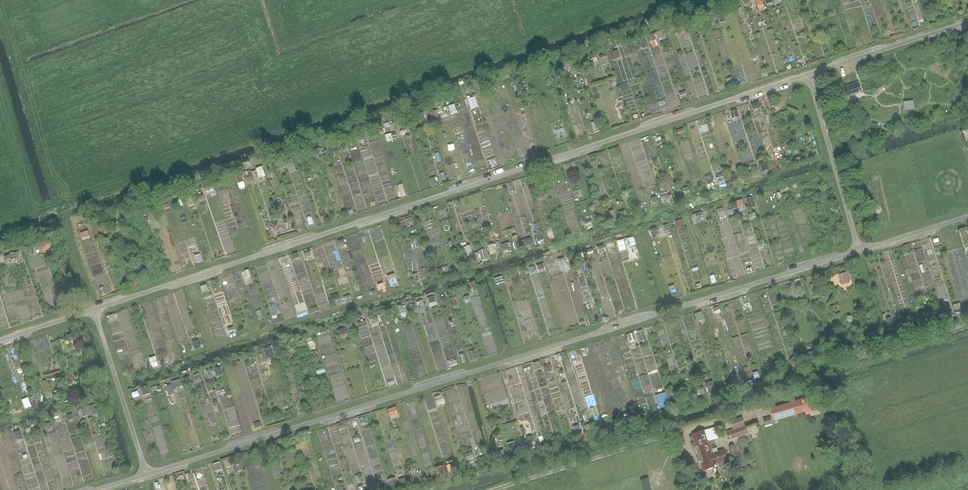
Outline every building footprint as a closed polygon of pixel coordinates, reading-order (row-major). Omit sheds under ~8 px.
[(755,10),(764,7),(762,0),(751,0),(755,10)] [(685,24),(678,26),(680,33),(687,30),(685,24)] [(859,81),(841,88),(845,97),(863,91),(859,81)] [(753,109),(764,104),(761,97),(750,102),(753,109)] [(466,163),(483,158),(481,149),(470,151),(469,147),(463,148),(466,163)] [(243,171),(246,181),(253,178),(250,169),(243,171)] [(715,171),(717,181),(724,180),(722,170),(715,171)] [(236,175),(238,181),(244,179),(242,173),(236,175)] [(547,236),(525,176),(508,182),(510,189),(508,190),(511,197),(512,196),(512,198),(510,199),(512,205),(515,203),(520,216),(526,213),(536,240),(547,236)] [(754,195),(746,197),(749,207),(756,205),(754,195)] [(738,207),(745,206),(742,198),(736,200),(738,207)] [(724,207),(718,208),(719,216),(726,215),(724,207)] [(169,213),(172,240),(184,239),(180,211),(169,213)] [(360,231),(348,235),(367,297),(390,290),(385,273),(374,276),(360,231)] [(617,237),(618,245),(626,244),(625,236),(617,237)] [(42,240),(38,246),(45,251),(49,244),(42,240)] [(909,258),(911,266),(927,263),(926,256),(935,254),(933,240),(923,242),(925,252),(915,254),(915,257),(909,258)] [(47,253),(31,256),(38,290),(54,287),(47,253)] [(847,270),(837,273),(841,284),(850,281),(847,270)] [(286,318),(283,306),(272,309),(275,321),(286,318)] [(147,367),(130,308),(117,312),(121,325),(112,327),(124,373),(147,367)] [(695,312),(696,319),(704,318),(703,311),(695,312)] [(432,312),(423,315),(440,370),(451,367),(449,361),(457,358),(446,322),(436,325),(432,312)] [(361,337),(371,335),(368,319),(358,321),(361,337)] [(316,334),(331,381),(346,376),(332,329),(316,334)] [(308,345),(315,344),(313,332),(306,333),(308,345)] [(217,345),(215,333),(205,335),(207,346),(217,345)] [(650,373),(658,370),(650,343),(639,346),(637,339),(629,341),(630,347),(623,349),(637,398),(655,393),(650,373)] [(273,345),(264,346),(266,359),(276,357),(273,345)] [(539,360),(532,362),(534,369),(541,367),(539,360)] [(266,380),(270,379),(270,367),(259,367),(260,379),(266,379),(266,380)] [(180,378),(171,380),(174,388),(183,385),(180,378)] [(713,379),(704,382),(708,392),(716,389),(713,379)] [(655,394),(660,408),(670,404),(665,391),(655,394)] [(821,411),(816,395),(770,409),(774,421),(805,412),(806,415),(821,411)] [(86,415),(99,413),(97,402),(84,405),(86,415)] [(731,421),(733,429),(745,425),(742,417),(731,421)] [(773,424),(771,417),(763,418),(765,426),(773,424)] [(748,434),(745,426),(726,432),(729,440),(748,434)] [(310,434),(329,489),(336,489),(356,484),(350,467),(342,470),(338,456),(328,459),(320,437),(322,437),(320,431),(310,434)] [(715,465),(727,461),(724,450),(713,453),(709,441),(707,441),(704,431),(693,434),(704,471),(716,468),(715,465)] [(509,454),(518,452),(516,441),(507,442),(509,454)] [(821,454),(830,455),(831,444),(823,443),(821,454)] [(649,478),(641,480),(643,489),(652,489),(649,478)]
